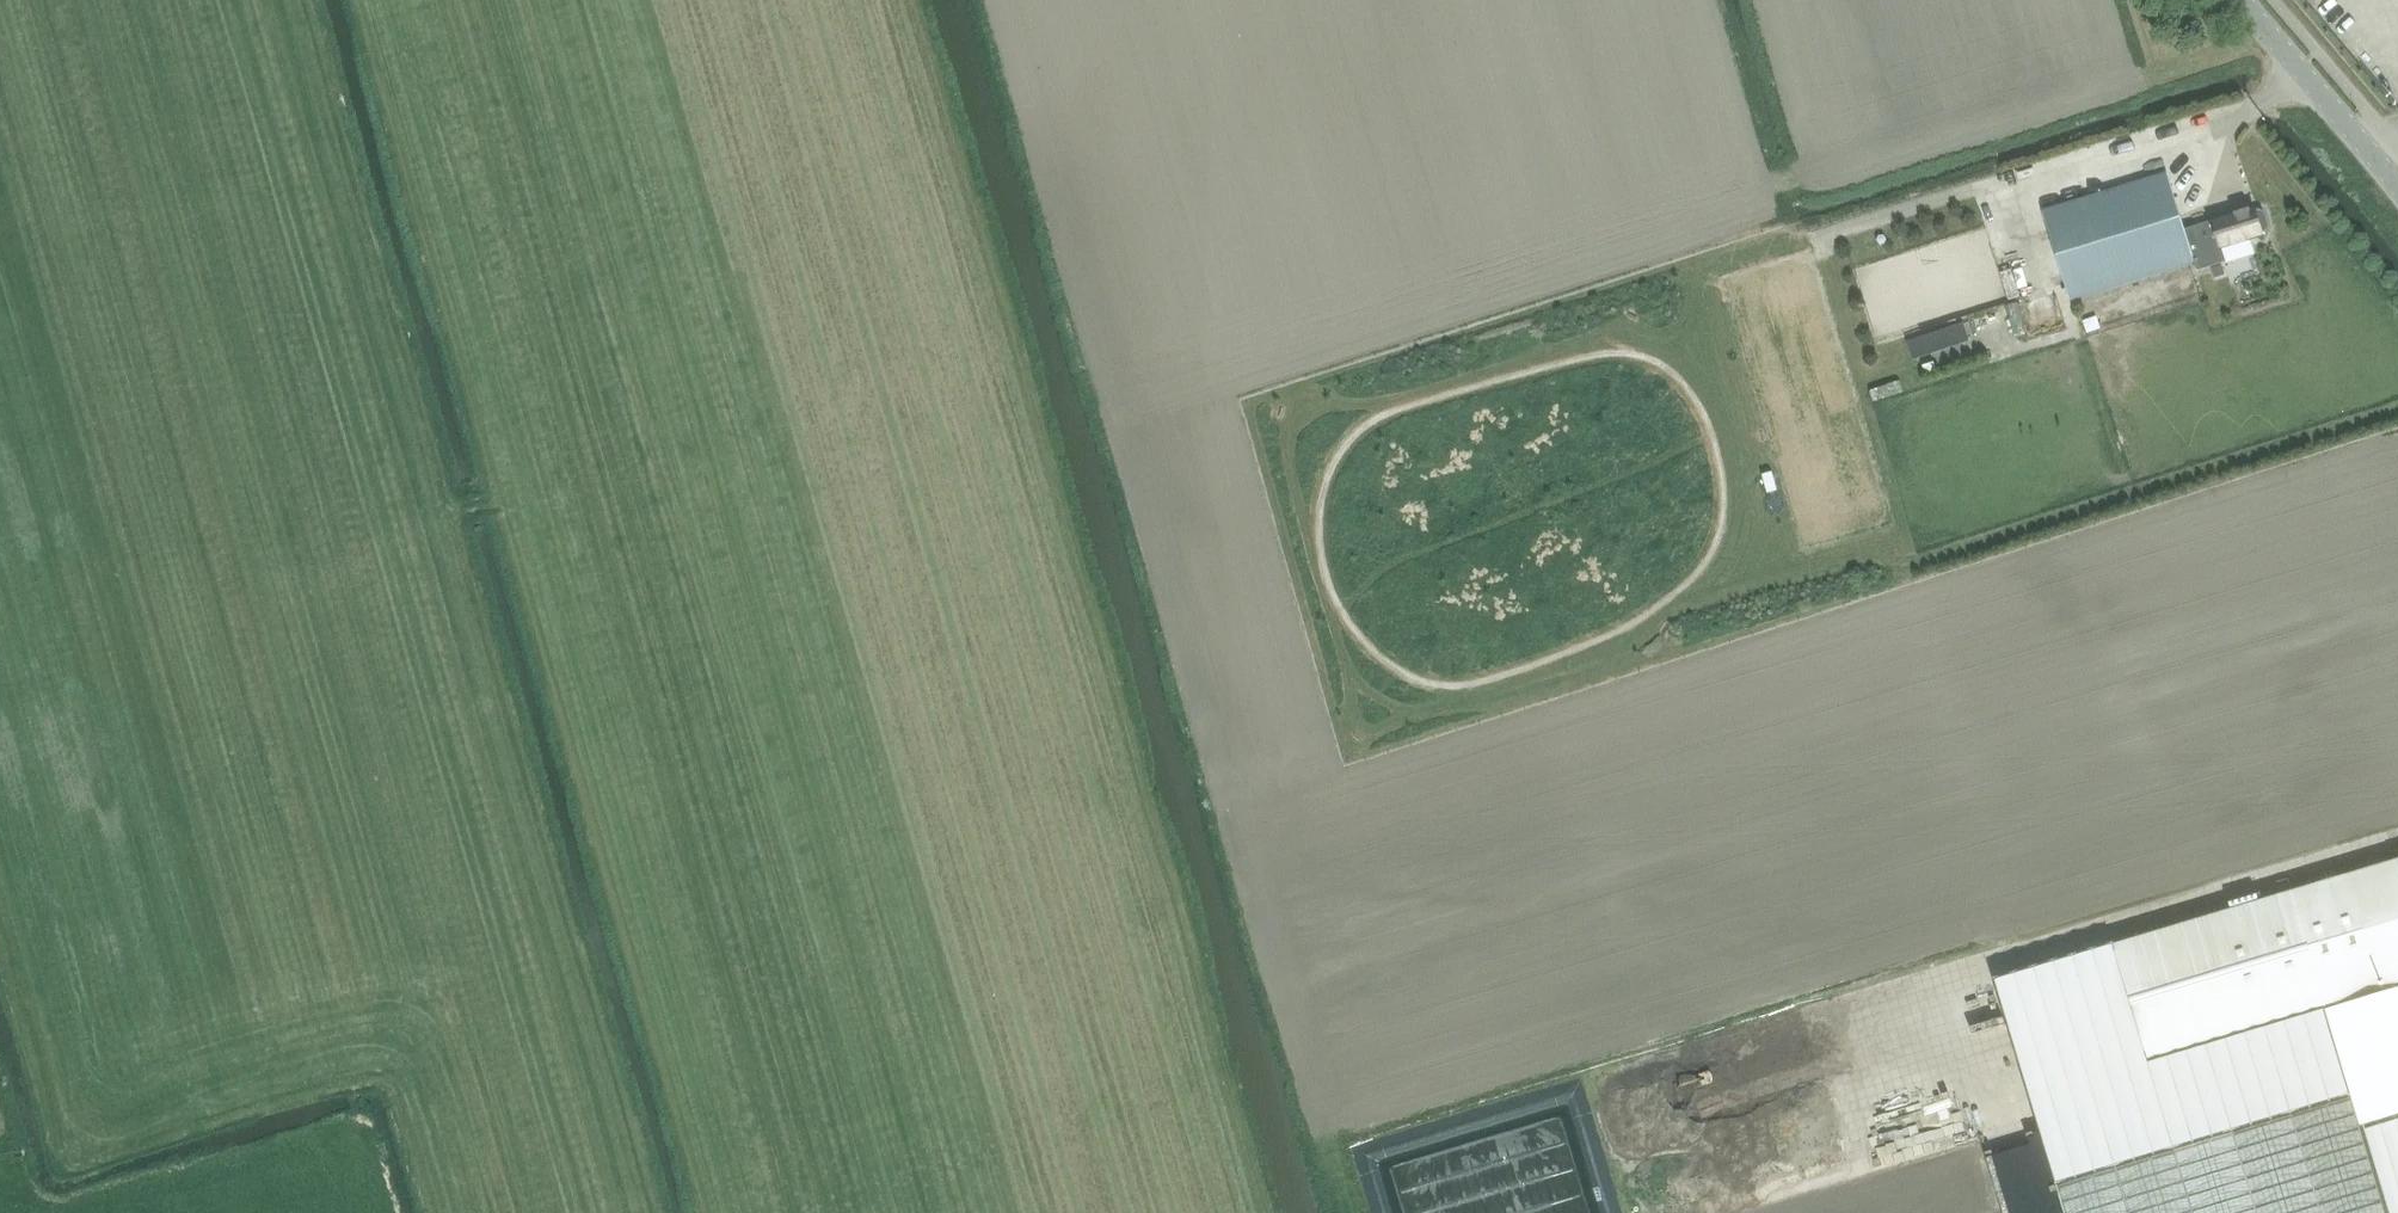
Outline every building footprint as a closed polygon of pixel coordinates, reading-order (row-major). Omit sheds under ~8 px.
[(2195,261),(2187,236),(2167,172),(2043,211),(2071,300),(2195,261)] [(2214,227),(2187,236),(2195,261),(2198,270),(2226,261),(2221,248),(2263,234),(2262,231),(2266,230),(2268,226),(2263,212),(2259,210),(2256,211),(2254,207),(2212,220),(2214,227)] [(2030,314),(2032,330),(2057,326),(2054,310),(2030,314)] [(2113,945),(2147,1060),(2397,984),(2397,860),(2113,945)] [(2326,1008),(2351,1095),(2352,1098),(2359,1124),(2397,1112),(2397,985),(2326,1008)] [(2060,1184),(2069,1212),(2386,1212),(2359,1124),(2352,1098),(2060,1184)] [(2359,1124),(2386,1212),(2397,1212),(2397,1112),(2359,1124)]
